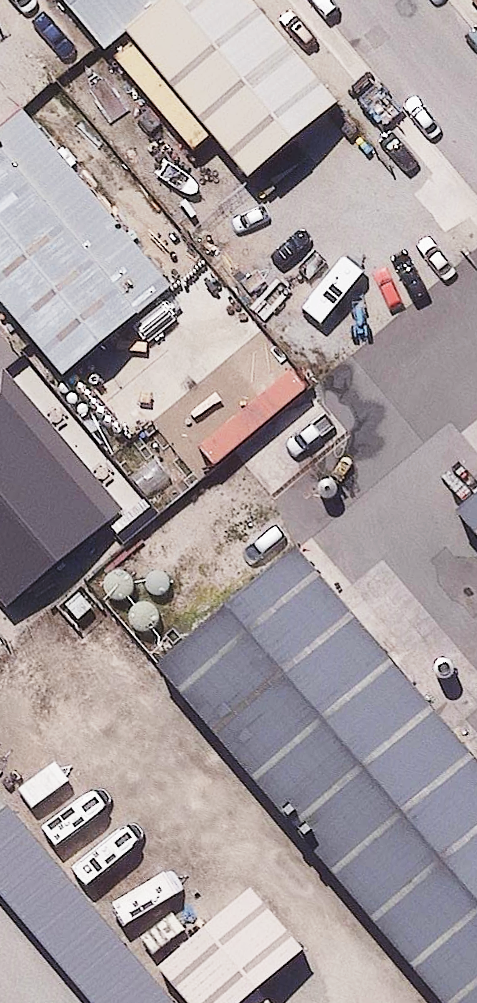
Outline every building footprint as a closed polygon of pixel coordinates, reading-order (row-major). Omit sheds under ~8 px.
[(140,3),(137,0),(44,0),(81,50),(101,36),(140,3)] [(223,0),(144,0),(140,3),(101,36),(234,193),(323,119),(223,0)] [(19,109),(0,126),(0,298),(66,371),(170,292),(19,109)] [(421,253),(467,300),(476,290),(476,255),(449,226),(421,253)] [(0,382),(0,608),(4,614),(122,511),(8,375),(0,382)] [(467,515),(476,527),(476,506),(467,515)] [(302,551),(164,668),(448,1002),(476,1002),(476,758),(302,551)] [(0,817),(0,907),(81,1002),(165,1002),(4,814),(0,817)] [(164,961),(198,1002),(277,1002),(272,996),(320,958),(262,884),(164,961)]
